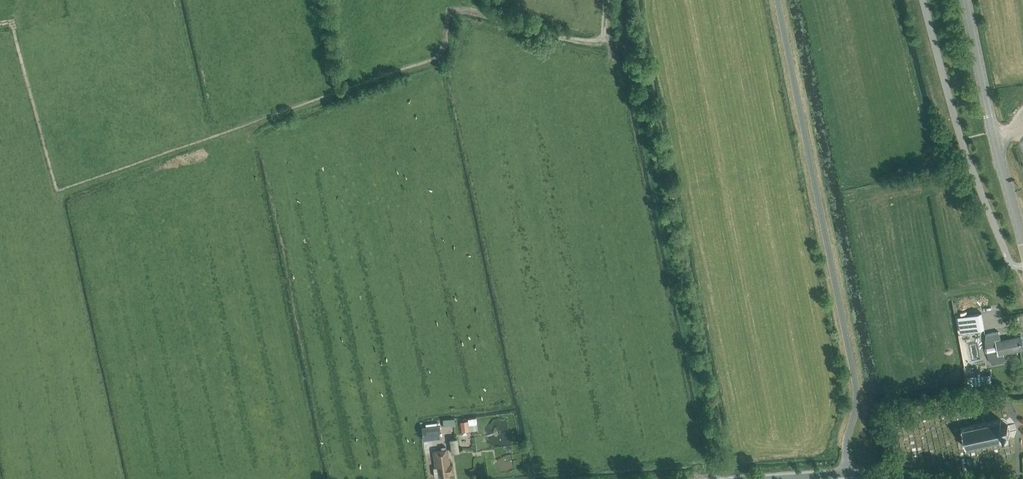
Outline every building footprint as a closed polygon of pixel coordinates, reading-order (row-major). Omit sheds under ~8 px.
[(961,333),(985,329),(982,312),(957,317),(961,333)] [(1021,337),(1001,341),(999,332),(986,334),(985,339),(986,344),(987,349),(988,354),(989,359),(991,364),(1005,361),(1003,352),(1022,348),(1021,337)] [(985,384),(984,375),(968,376),(968,385),(985,384)] [(461,429),(469,428),(468,421),(460,422),(461,429)] [(1003,434),(1009,432),(1007,425),(1001,426),(1000,421),(961,429),(966,448),(1004,440),(1003,434)] [(441,439),(439,425),(421,427),(423,440),(441,439)] [(883,443),(890,442),(889,434),(882,435),(883,443)] [(459,452),(457,438),(449,439),(451,453),(459,452)] [(448,449),(433,450),(433,453),(434,467),(432,467),(432,475),(434,476),(437,476),(438,477),(446,477),(446,473),(452,472),(451,464),(449,464),(448,449)]
